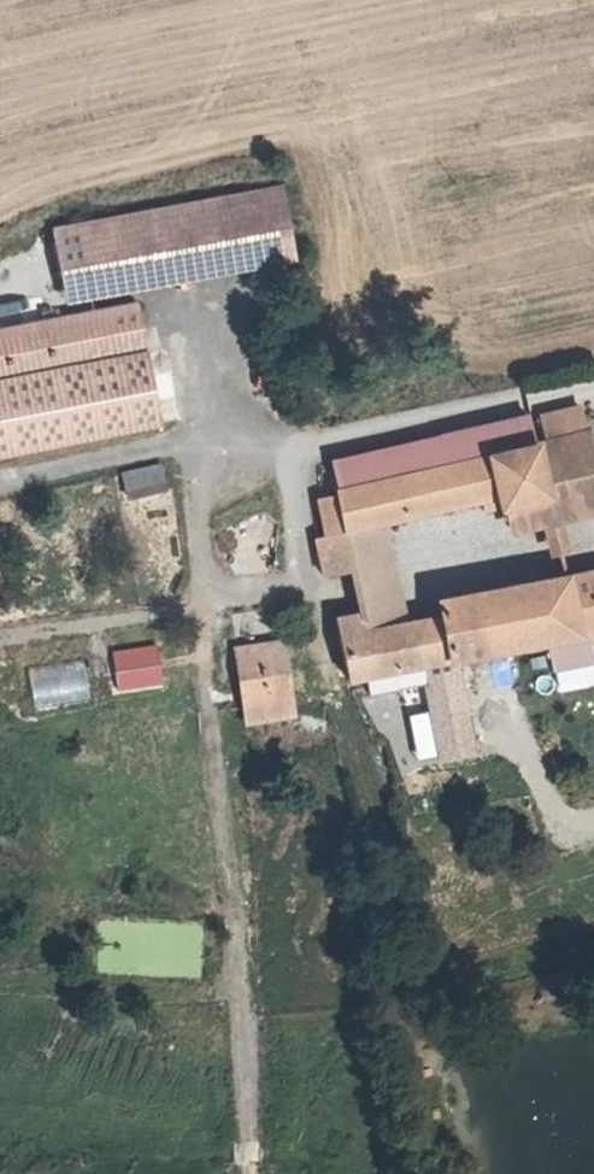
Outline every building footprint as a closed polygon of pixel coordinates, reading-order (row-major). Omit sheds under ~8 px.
[(284,177),(84,217),(95,277),(296,238),(284,177)] [(0,327),(0,418),(6,448),(156,418),(132,300),(0,327)] [(540,438),(534,407),(407,438),(413,468),(540,438)] [(593,500),(593,427),(593,424),(540,438),(558,509),(593,500)] [(407,438),(361,449),(367,478),(342,484),(352,518),(390,510),(491,488),(494,503),(514,499),(544,491),(550,520),(560,518),(540,438),(413,468),(407,438)] [(361,449),(336,455),(342,484),(367,478),(361,449)] [(164,458),(128,467),(133,492),(169,483),(164,458)] [(342,484),(325,489),(332,529),(354,524),(352,518),(342,484)] [(514,499),(519,526),(550,520),(544,491),(514,499)] [(390,510),(352,518),(354,524),(361,560),(369,602),(369,606),(372,619),(408,611),(390,510)] [(542,526),(547,554),(568,550),(563,522),(542,526)] [(361,560),(354,524),(332,529),(323,530),(331,568),(361,560)] [(341,612),(354,672),(372,668),(430,657),(593,625),(593,562),(475,584),(477,599),(408,611),(372,619),(369,606),(341,612)] [(288,633),(243,640),(253,714),(299,708),(288,633)] [(115,679),(109,680),(110,692),(165,685),(159,643),(111,650),(115,679)] [(32,708),(91,700),(85,657),(26,665),(32,708)] [(430,657),(372,668),(376,686),(434,675),(430,657)]
